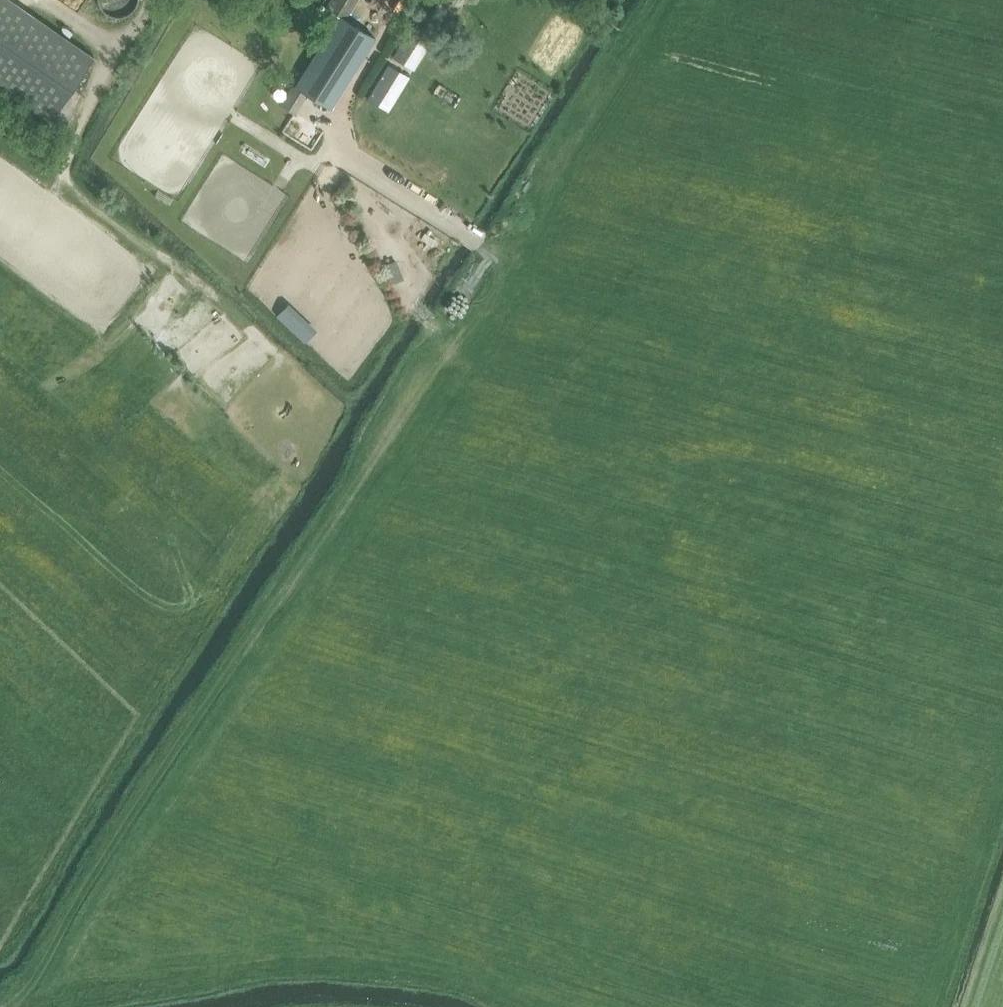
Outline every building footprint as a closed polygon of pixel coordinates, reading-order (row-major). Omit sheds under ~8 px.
[(94,56),(12,0),(0,0),(0,84),(50,119),(94,56)] [(91,4),(94,10),(99,14),(104,17),(112,18),(120,17),(127,13),(132,6),(134,0),(90,0),(91,4)] [(359,0),(330,0),(326,7),(339,16),(296,85),(331,107),(375,38),(347,20),(359,0)] [(283,105),(294,112),(306,94),(294,87),(283,105)]
